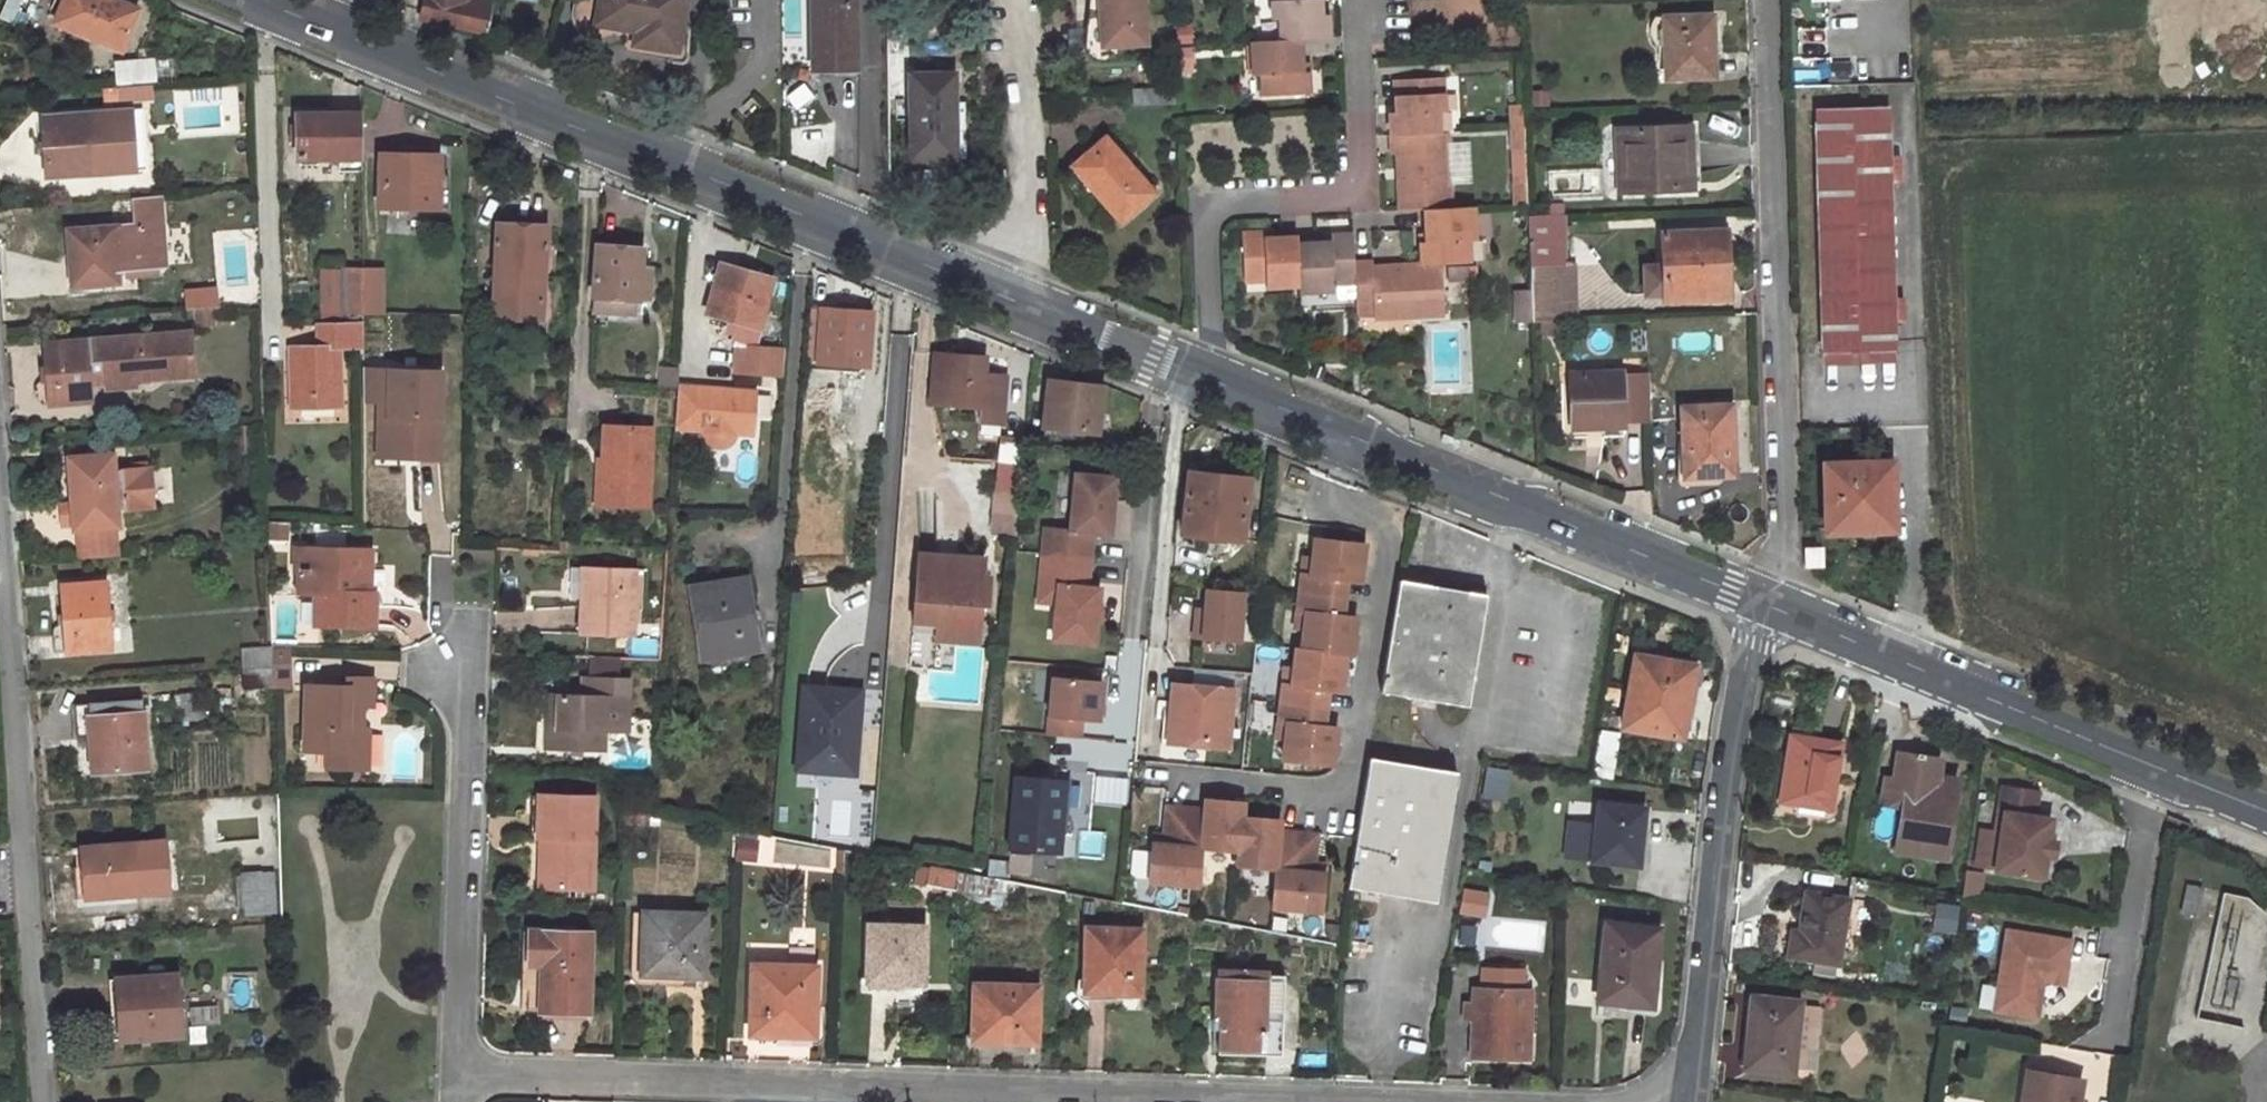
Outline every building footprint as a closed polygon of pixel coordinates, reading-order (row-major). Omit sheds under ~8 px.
[(54,25),(122,53),(139,12),(111,0),(65,0),(54,25)] [(420,19),(484,33),(489,9),(471,5),(472,0),(424,0),(420,19)] [(638,40),(676,47),(684,0),(584,0),(584,4),(589,12),(596,16),(640,24),(638,40)] [(812,41),(804,42),(804,59),(812,59),(813,69),(856,68),(855,0),(811,0),(812,41)] [(1103,45),(1148,42),(1146,0),(1101,0),(1103,45)] [(1274,18),(1280,19),(1281,40),(1300,39),(1329,37),(1327,12),(1321,12),(1321,0),(1273,0),(1274,18)] [(1712,11),(1664,12),(1666,82),(1714,79),(1712,11)] [(1281,40),(1254,41),(1255,74),(1261,74),(1262,95),(1309,92),(1308,71),(1301,72),(1300,39),(1281,40)] [(1254,41),(1245,41),(1246,75),(1255,74),(1254,41)] [(804,42),(784,42),(785,59),(804,59),(804,42)] [(151,58),(116,61),(118,86),(153,84),(151,58)] [(908,99),(895,99),(895,119),(908,118),(908,157),(952,156),(951,100),(947,100),(946,72),(907,73),(908,99)] [(1442,76),(1395,78),(1396,112),(1390,113),(1391,135),(1438,132),(1437,111),(1443,111),(1442,76)] [(804,82),(783,95),(792,110),(813,97),(804,82)] [(153,84),(118,86),(120,107),(154,105),(153,84)] [(1887,106),(1815,108),(1822,351),(1893,350),(1887,106)] [(328,113),(298,114),(299,159),(341,158),(341,170),(364,169),(363,113),(328,113)] [(83,114),(43,117),(45,147),(47,177),(88,174),(83,114)] [(1688,124),(1618,129),(1621,190),(1691,186),(1688,124)] [(1525,128),(1511,129),(1511,139),(1525,139),(1525,128)] [(1438,132),(1391,135),(1392,155),(1400,155),(1402,210),(1426,209),(1451,208),(1449,177),(1448,148),(1447,132),(1438,132)] [(1108,137),(1076,164),(1123,219),(1154,192),(1108,137)] [(1455,148),(1448,148),(1449,177),(1457,177),(1455,148)] [(383,154),(382,206),(440,208),(441,155),(407,154),(383,154)] [(1201,166),(1187,167),(1187,181),(1202,180),(1201,166)] [(119,283),(118,269),(164,265),(159,197),(134,199),(136,225),(72,230),(75,260),(70,260),(72,287),(119,283)] [(1468,261),(1467,238),(1474,237),(1473,207),(1451,208),(1426,209),(1428,242),(1421,242),(1422,263),(1443,262),(1468,261)] [(498,225),(494,315),(545,319),(549,227),(524,226),(498,225)] [(1721,230),(1666,233),(1669,295),(1723,291),(1721,230)] [(1264,231),(1242,232),(1244,279),(1266,278),(1267,285),(1300,283),(1298,241),(1298,235),(1265,237),(1264,231)] [(1331,241),(1298,241),(1300,283),(1300,289),(1335,287),(1335,281),(1356,281),(1355,263),(1354,234),(1331,235),(1331,241)] [(1564,236),(1529,238),(1532,321),(1576,320),(1573,263),(1565,263),(1564,236)] [(599,245),(596,296),(633,298),(639,299),(641,269),(643,249),(624,247),(599,245)] [(1372,263),(1355,263),(1356,281),(1357,303),(1374,303),(1375,315),(1445,312),(1443,262),(1422,263),(1372,266),(1372,263)] [(739,322),(733,343),(736,343),(735,373),(784,376),(786,358),(755,349),(774,278),(750,272),(722,264),(708,313),(739,322)] [(1469,266),(1450,267),(1451,279),(1469,279),(1469,266)] [(160,269),(126,272),(127,280),(161,277),(160,269)] [(641,269),(639,299),(649,300),(651,269),(641,269)] [(365,270),(345,270),(346,312),(365,312),(365,270)] [(384,270),(365,270),(365,312),(384,313),(384,270)] [(1529,289),(1511,290),(1512,322),(1531,321),(1529,289)] [(595,315),(631,316),(633,298),(596,296),(595,315)] [(822,309),(818,363),(864,365),(869,366),(873,312),(846,310),(822,309)] [(319,346),(292,347),(293,379),(294,406),(342,405),(340,346),(365,345),(365,324),(320,325),(319,346)] [(191,333),(104,340),(107,374),(134,373),(135,379),(194,375),(191,333)] [(104,340),(89,341),(92,384),(107,383),(107,374),(104,340)] [(92,384),(89,341),(46,344),(49,376),(51,404),(92,401),(91,384),(92,384)] [(966,355),(936,352),(932,404),(981,407),(980,422),(1002,424),(1006,376),(985,375),(986,357),(966,355)] [(661,363),(659,387),(679,389),(680,365),(661,363)] [(380,456),(390,456),(393,370),(365,369),(366,402),(383,402),(380,456)] [(440,458),(443,372),(393,370),(390,456),(418,457),(440,458)] [(1599,424),(1598,418),(1603,418),(1603,424),(1624,423),(1624,419),(1650,419),(1647,372),(1571,375),(1572,425),(1599,424)] [(1049,380),(1044,428),(1098,433),(1102,386),(1077,383),(1049,380)] [(804,401),(799,474),(843,477),(845,442),(832,440),(835,388),(807,385),(806,401),(804,401)] [(757,394),(679,389),(678,393),(676,430),(704,432),(705,440),(709,445),(715,449),(719,450),(726,450),(732,446),(737,439),(737,434),(754,435),(757,394)] [(1728,473),(1726,442),(1733,441),(1731,403),(1682,406),(1683,430),(1688,430),(1690,475),(1728,473)] [(604,430),(602,490),(650,492),(652,433),(604,430)] [(1004,438),(999,491),(1020,492),(1025,440),(1004,438)] [(111,456),(74,459),(77,498),(72,498),(75,531),(117,528),(116,510),(152,507),(149,467),(113,471),(111,456)] [(1856,527),(1856,514),(1892,514),(1891,460),(1824,462),(1826,528),(1856,527)] [(1190,472),(1184,534),(1242,540),(1249,478),(1222,475),(1190,472)] [(1044,553),(1090,556),(1092,532),(1110,534),(1115,476),(1076,473),(1071,529),(1045,527),(1044,553)] [(650,492),(602,490),(601,507),(650,508),(650,492)] [(1892,514),(1856,514),(1856,527),(1892,527),(1892,514)] [(289,542),(291,521),(270,520),(270,541),(289,542)] [(117,528),(75,531),(77,559),(119,556),(117,528)] [(1301,573),(1299,591),(1344,597),(1345,579),(1359,580),(1361,567),(1363,543),(1313,537),(1311,557),(1309,574),(1301,573)] [(1815,546),(1805,546),(1805,565),(1822,564),(1821,546),(1815,546)] [(296,547),(295,570),(301,570),(306,571),(306,548),(296,547)] [(301,570),(300,592),(317,593),(317,624),(375,625),(376,591),(366,592),(366,570),(373,570),(373,549),(306,548),(306,571),(301,570)] [(919,553),(914,623),(939,624),(938,639),(979,643),(982,604),(989,605),(992,576),(984,575),(986,558),(953,556),(919,553)] [(1090,556),(1044,553),(1041,583),(1053,584),(1051,601),(1058,602),(1054,638),(1096,642),(1100,587),(1088,586),(1090,556)] [(1302,556),(1301,573),(1309,574),(1311,557),(1302,556)] [(583,611),(582,633),(634,634),(636,569),(590,567),(589,598),(583,598),(583,611)] [(747,579),(692,587),(703,657),(759,649),(747,579)] [(1399,580),(1381,690),(1468,705),(1487,594),(1450,588),(1399,580)] [(105,582),(62,586),(64,618),(67,651),(110,648),(105,582)] [(1041,583),(1040,600),(1051,601),(1053,584),(1041,583)] [(1238,641),(1243,590),(1206,587),(1202,637),(1238,641)] [(1344,597),(1299,591),(1297,611),(1306,612),(1304,628),(1302,648),(1346,652),(1352,653),(1353,635),(1355,615),(1342,614),(1344,597)] [(1193,636),(1202,637),(1204,608),(1195,607),(1194,619),(1193,636)] [(1306,612),(1297,611),(1295,627),(1304,628),(1306,612)] [(632,639),(630,654),(654,656),(656,641),(632,639)] [(289,647),(274,648),(275,663),(289,663),(289,647)] [(1302,648),(1296,647),(1295,667),(1293,684),(1329,688),(1342,690),(1344,678),(1346,652),(1302,648)] [(274,648),(244,650),(245,669),(275,667),(275,663),(274,648)] [(1636,653),(1622,726),(1682,737),(1688,703),(1695,665),(1636,653)] [(587,672),(617,675),(619,658),(589,655),(587,672)] [(289,663),(275,663),(275,667),(275,687),(290,686),(289,663)] [(1295,667),(1286,666),(1284,683),(1293,684),(1295,667)] [(275,667),(245,669),(247,689),(275,687),(275,667)] [(1099,719),(1103,680),(1052,676),(1047,733),(1080,736),(1082,718),(1099,719)] [(347,687),(308,686),(306,750),(330,751),(329,768),(368,769),(369,733),(363,726),(363,705),(373,706),(373,679),(347,678),(347,687)] [(558,725),(557,746),(606,748),(606,729),(629,730),(631,680),(585,678),(585,696),(548,695),(547,724),(558,725)] [(1235,689),(1180,683),(1178,701),(1172,700),(1170,721),(1169,738),(1229,744),(1235,689)] [(1280,721),(1289,721),(1287,738),(1285,758),(1335,763),(1336,748),(1339,725),(1325,724),(1327,705),(1329,688),(1293,684),(1284,683),(1282,701),(1280,721)] [(804,686),(798,768),(856,773),(862,691),(834,688),(804,686)] [(143,698),(77,704),(80,738),(91,737),(95,773),(149,769),(143,698)] [(1169,738),(1170,721),(1163,720),(1161,743),(1229,750),(1229,744),(1169,738)] [(1280,721),(1279,737),(1287,738),(1289,721),(1280,721)] [(547,724),(546,746),(557,746),(558,725),(547,724)] [(1598,730),(1591,777),(1612,780),(1619,733),(1598,730)] [(1787,768),(1782,801),(1831,809),(1841,744),(1792,736),(1787,768)] [(1904,806),(1897,850),(1945,857),(1959,780),(1938,777),(1941,760),(1900,753),(1895,779),(1908,781),(1904,806)] [(1357,838),(1349,885),(1436,900),(1456,772),(1370,757),(1357,838)] [(1478,796),(1504,800),(1508,770),(1483,766),(1478,796)] [(1016,776),(1011,847),(1060,851),(1066,782),(1016,776)] [(1887,777),(1883,802),(1904,806),(1908,781),(1895,779),(1887,777)] [(1997,874),(2044,881),(2047,860),(2044,860),(2047,846),(2049,846),(2053,822),(2036,820),(2039,795),(2004,790),(2000,815),(2006,816),(1997,874)] [(548,836),(547,886),(594,887),(596,796),(540,794),(539,837),(548,836)] [(278,843),(276,795),(199,800),(201,840),(241,838),(242,859),(259,858),(259,844),(278,843)] [(1202,846),(1240,850),(1243,815),(1244,801),(1224,799),(1206,797),(1205,809),(1186,807),(1183,844),(1202,846)] [(1599,802),(1592,858),(1638,864),(1641,839),(1644,807),(1599,802)] [(1183,844),(1186,807),(1177,806),(1167,806),(1165,834),(1164,843),(1153,841),(1149,880),(1198,884),(1202,846),(1183,844)] [(1262,817),(1243,815),(1240,850),(1238,864),(1276,867),(1295,869),(1298,832),(1280,830),(1281,818),(1262,817)] [(1082,832),(1081,855),(1103,856),(1104,833),(1082,832)] [(1272,905),(1322,910),(1326,872),(1314,871),(1315,862),(1317,834),(1309,833),(1298,832),(1295,869),(1276,867),(1272,905)] [(1165,834),(1153,833),(1153,841),(1164,843),(1165,834)] [(756,862),(757,835),(735,834),(734,862),(756,862)] [(131,844),(82,848),(83,866),(86,899),(136,895),(131,844)] [(1145,851),(1130,850),(1129,879),(1144,879),(1145,851)] [(1326,864),(1315,862),(1314,871),(1326,872),(1326,864)] [(953,889),(991,895),(994,877),(985,875),(930,865),(926,883),(953,889)] [(83,866),(74,867),(75,884),(76,899),(86,899),(83,866)] [(1982,893),(1983,870),(1963,870),(1962,893),(1982,893)] [(272,873),(238,876),(241,913),(275,911),(272,873)] [(2189,884),(2183,915),(2195,917),(2201,887),(2189,884)] [(1793,930),(1788,956),(1815,961),(1813,972),(1835,976),(1837,964),(1839,965),(1850,898),(1806,890),(1800,931),(1793,930)] [(1464,891),(1461,910),(1484,913),(1487,894),(1464,891)] [(1930,931),(1954,935),(1959,906),(1935,902),(1930,931)] [(644,911),(642,972),(667,973),(704,975),(706,913),(644,911)] [(1607,922),(1598,999),(1651,1005),(1655,964),(1659,928),(1607,922)] [(869,923),(867,981),(906,982),(924,982),(925,925),(869,923)] [(1086,925),(1083,983),(1116,983),(1116,991),(1140,993),(1142,928),(1086,925)] [(530,973),(529,1008),(590,1011),(592,932),(532,929),(530,973)] [(1996,1010),(2039,1017),(2044,988),(2040,988),(2042,979),(2045,980),(2049,980),(2052,963),(2069,965),(2073,941),(2010,930),(1996,1010)] [(753,963),(750,1033),(777,1034),(777,1026),(815,1027),(817,965),(753,963)] [(2069,965),(2052,963),(2049,980),(2066,983),(2069,965)] [(1465,1001),(1464,1017),(1473,1018),(1472,1056),(1504,1057),(1529,1057),(1532,988),(1523,988),(1524,971),(1483,969),(1482,986),(1474,986),(1473,1001),(1465,1001)] [(177,972),(117,976),(119,1010),(121,1037),(181,1033),(177,972)] [(1221,1019),(1219,1048),(1249,1049),(1283,1050),(1285,975),(1216,972),(1214,1019),(1221,1019)] [(975,982),(974,1038),(1009,1040),(1037,1042),(1039,985),(975,982)] [(1754,1026),(1750,1067),(1793,1072),(1793,1067),(1800,1005),(1800,1001),(1753,997),(1750,1026),(1754,1026)] [(1800,1005),(1793,1067),(1805,1068),(1808,1047),(1815,1048),(1819,1007),(1800,1005)] [(1186,1058),(1186,1071),(1198,1072),(1198,1058),(1186,1058)] [(2085,1080),(2059,1075),(2030,1070),(2025,1101),(2081,1101),(2085,1080)]
